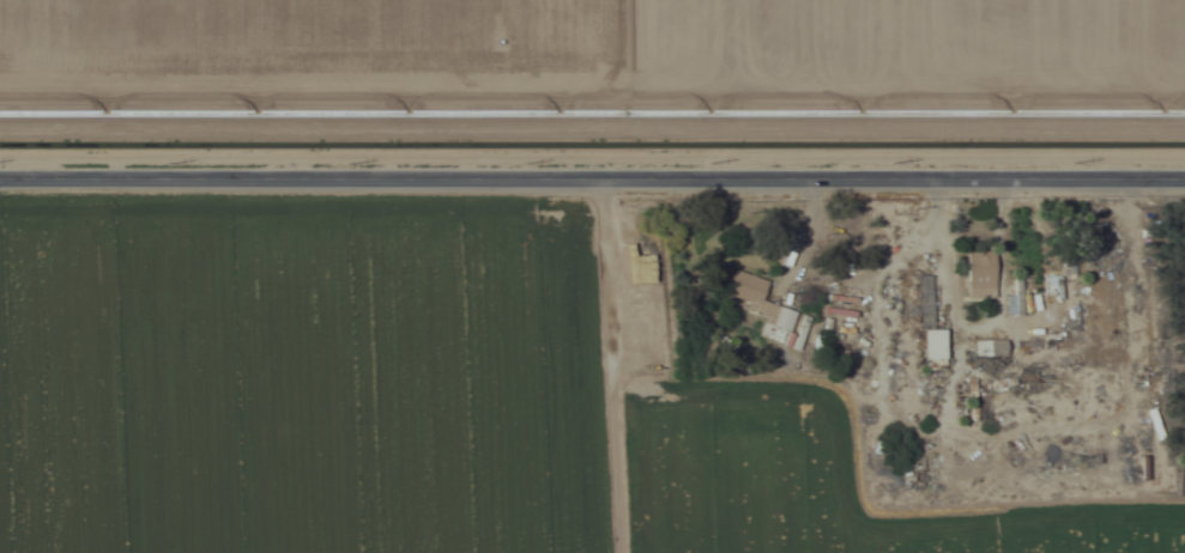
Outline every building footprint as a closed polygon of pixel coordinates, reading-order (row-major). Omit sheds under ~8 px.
[(993,252),(965,252),(965,299),(993,299),(993,252)] [(788,332),(794,313),(760,302),(766,282),(732,271),(723,300),(747,307),(743,318),(788,332)] [(942,330),(922,330),(922,369),(942,369),(942,330)] [(1001,342),(973,342),(973,356),(987,356),(987,344),(1001,344),(1001,342)]
